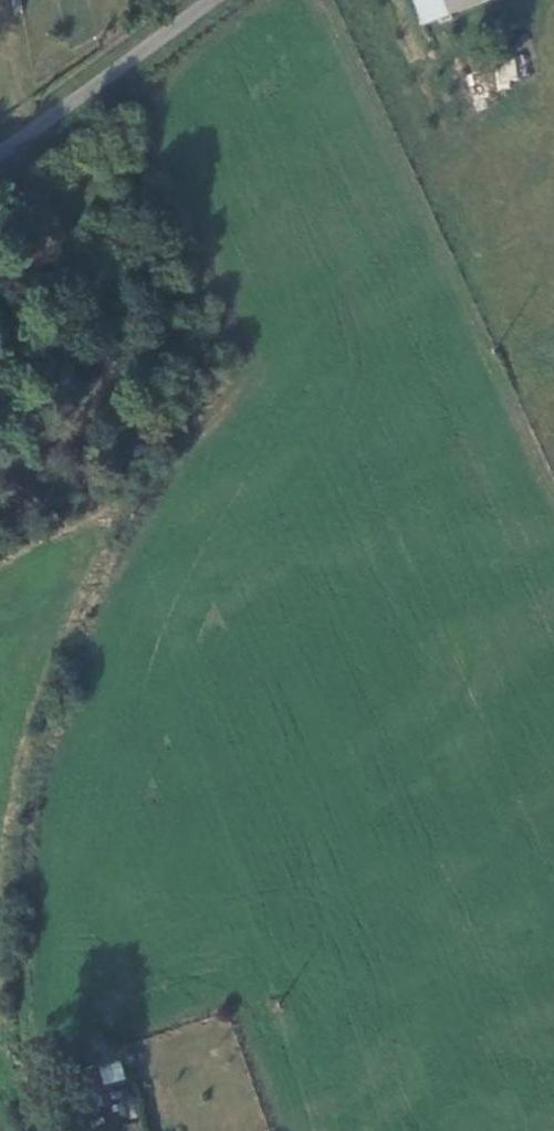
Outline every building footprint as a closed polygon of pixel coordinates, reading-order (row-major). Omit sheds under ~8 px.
[(419,34),(446,23),(437,0),(405,0),(419,34)] [(446,23),(502,0),(437,0),(446,23)] [(468,73),(473,94),(518,85),(514,64),(468,73)] [(120,1060),(99,1066),(103,1083),(125,1078),(120,1060)]
